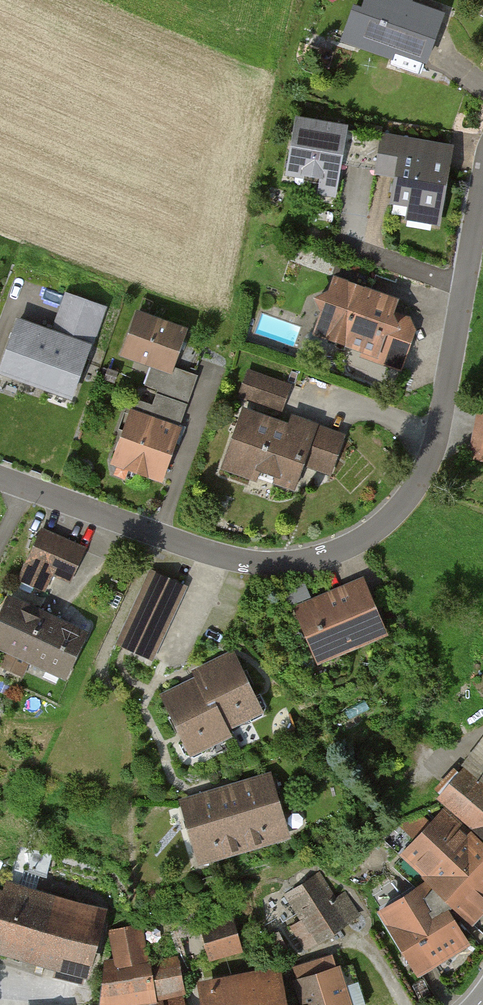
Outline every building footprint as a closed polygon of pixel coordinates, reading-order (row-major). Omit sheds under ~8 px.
[(355,44),(394,56),(396,50),(429,61),(443,15),(409,4),(410,0),(369,0),(355,44)] [(349,125),(296,118),(288,174),(320,179),(318,195),(339,198),(349,125)] [(455,144),(382,132),(374,175),(396,178),(392,204),(409,207),(407,219),(441,224),(455,144)] [(400,298),(334,276),(313,337),(359,352),(357,357),(401,372),(416,330),(410,318),(395,313),(400,298)] [(19,317),(0,371),(0,376),(75,402),(108,306),(65,292),(52,328),(19,317)] [(189,329),(139,310),(121,356),(172,375),(189,329)] [(293,384),(248,369),(238,397),(284,412),(293,384)] [(288,422),(243,407),(224,460),(296,485),(302,469),(333,479),(349,433),(291,413),(288,422)] [(184,429),(132,410),(110,467),(161,487),(184,429)] [(477,414),(468,462),(482,465),(482,415),(477,414)] [(88,550),(43,530),(19,583),(47,595),(54,578),(72,586),(88,550)] [(188,589),(147,572),(115,647),(156,664),(188,589)] [(363,575),(291,604),(318,668),(389,639),(363,575)] [(10,595),(0,618),(0,651),(68,681),(91,630),(10,595)] [(197,681),(162,696),(190,761),(235,741),(232,733),(265,718),(236,652),(193,671),(197,681)] [(482,845),(482,787),(465,771),(437,801),(446,811),(482,845)] [(273,773),(180,800),(199,865),(292,839),(273,773)] [(474,928),(482,918),(482,845),(446,811),(400,859),(427,885),(451,908),(474,928)] [(320,873),(284,895),(301,922),(291,929),(307,954),(366,917),(349,891),(337,899),(320,873)] [(57,962),(83,970),(85,970),(101,912),(5,883),(0,903),(0,946),(57,962)] [(419,980),(474,948),(451,908),(427,885),(379,913),(419,980)] [(232,914),(197,924),(209,963),(244,953),(232,914)] [(179,959),(152,965),(140,926),(109,932),(114,958),(105,960),(100,1004),(188,1004),(179,959)] [(334,957),(294,968),(305,1004),(352,1004),(334,957)] [(83,970),(57,962),(54,973),(81,980),(83,970)] [(197,982),(201,1004),(289,1004),(282,968),(197,982)]
